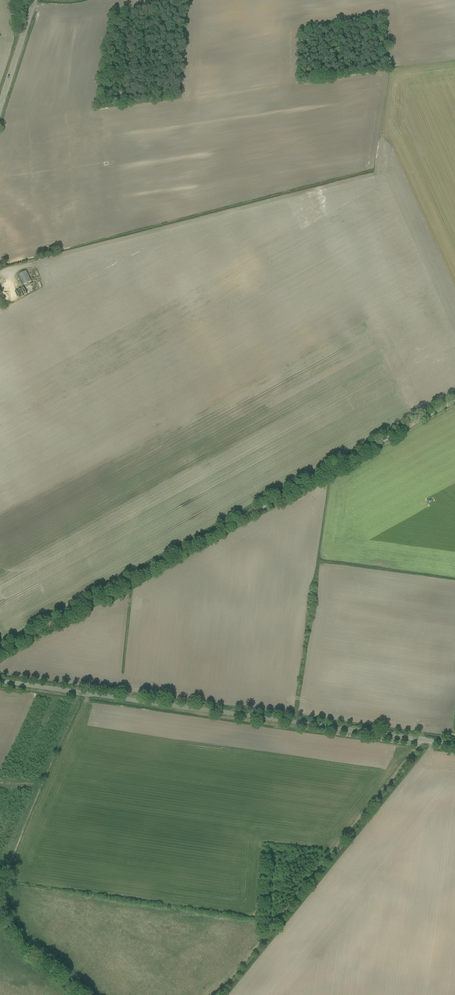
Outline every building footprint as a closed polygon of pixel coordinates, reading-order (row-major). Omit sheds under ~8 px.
[(23,285),(31,281),(26,271),(18,274),(23,285)]
